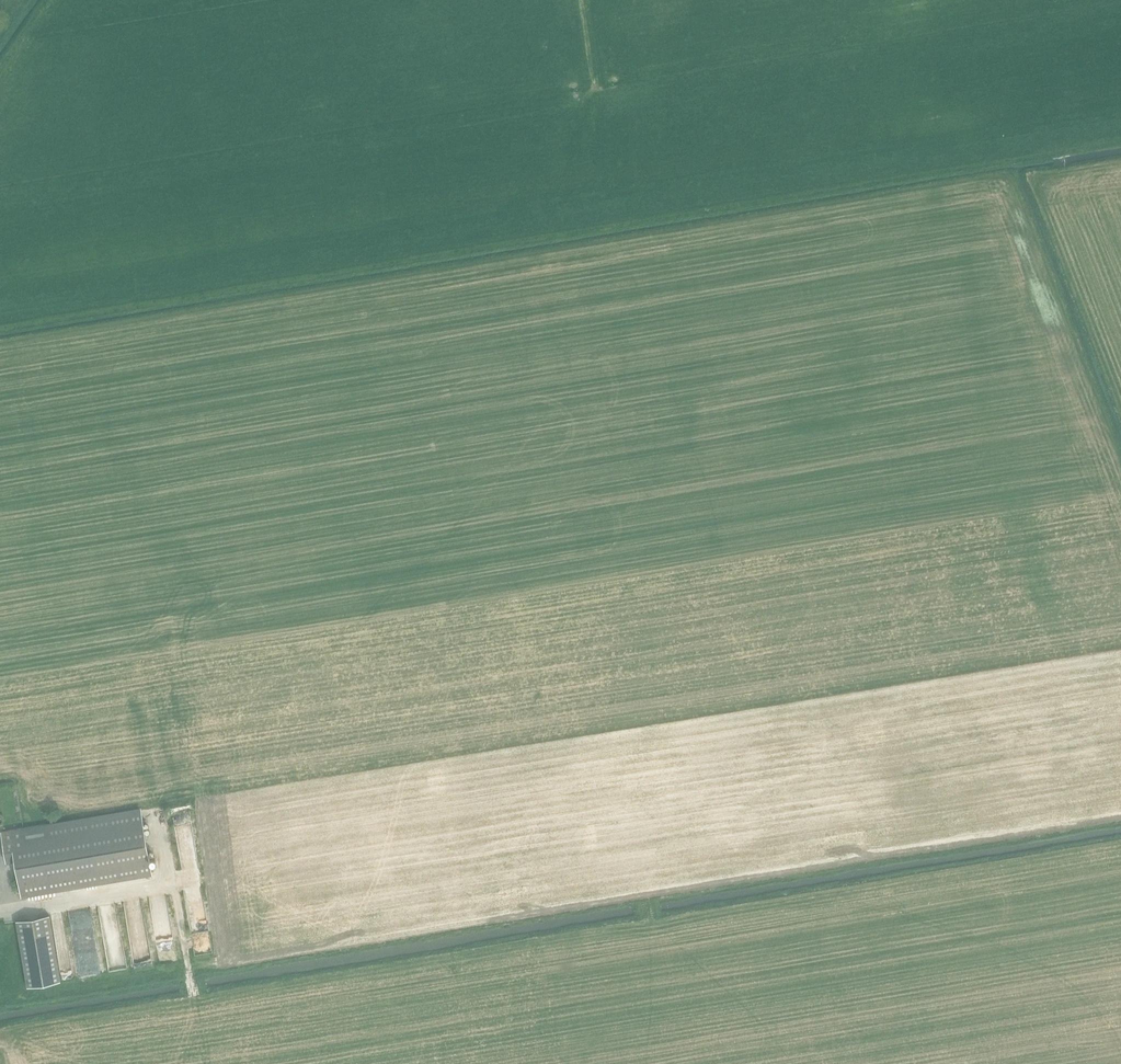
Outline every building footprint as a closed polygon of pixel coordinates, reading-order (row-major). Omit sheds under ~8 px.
[(151,872),(140,810),(47,825),(47,823),(1,831),(6,861),(15,860),(21,894),(151,872)] [(133,891),(135,905),(151,902),(149,888),(133,891)] [(123,895),(116,896),(118,906),(125,905),(123,895)] [(16,920),(27,986),(60,981),(49,915),(16,920)]
